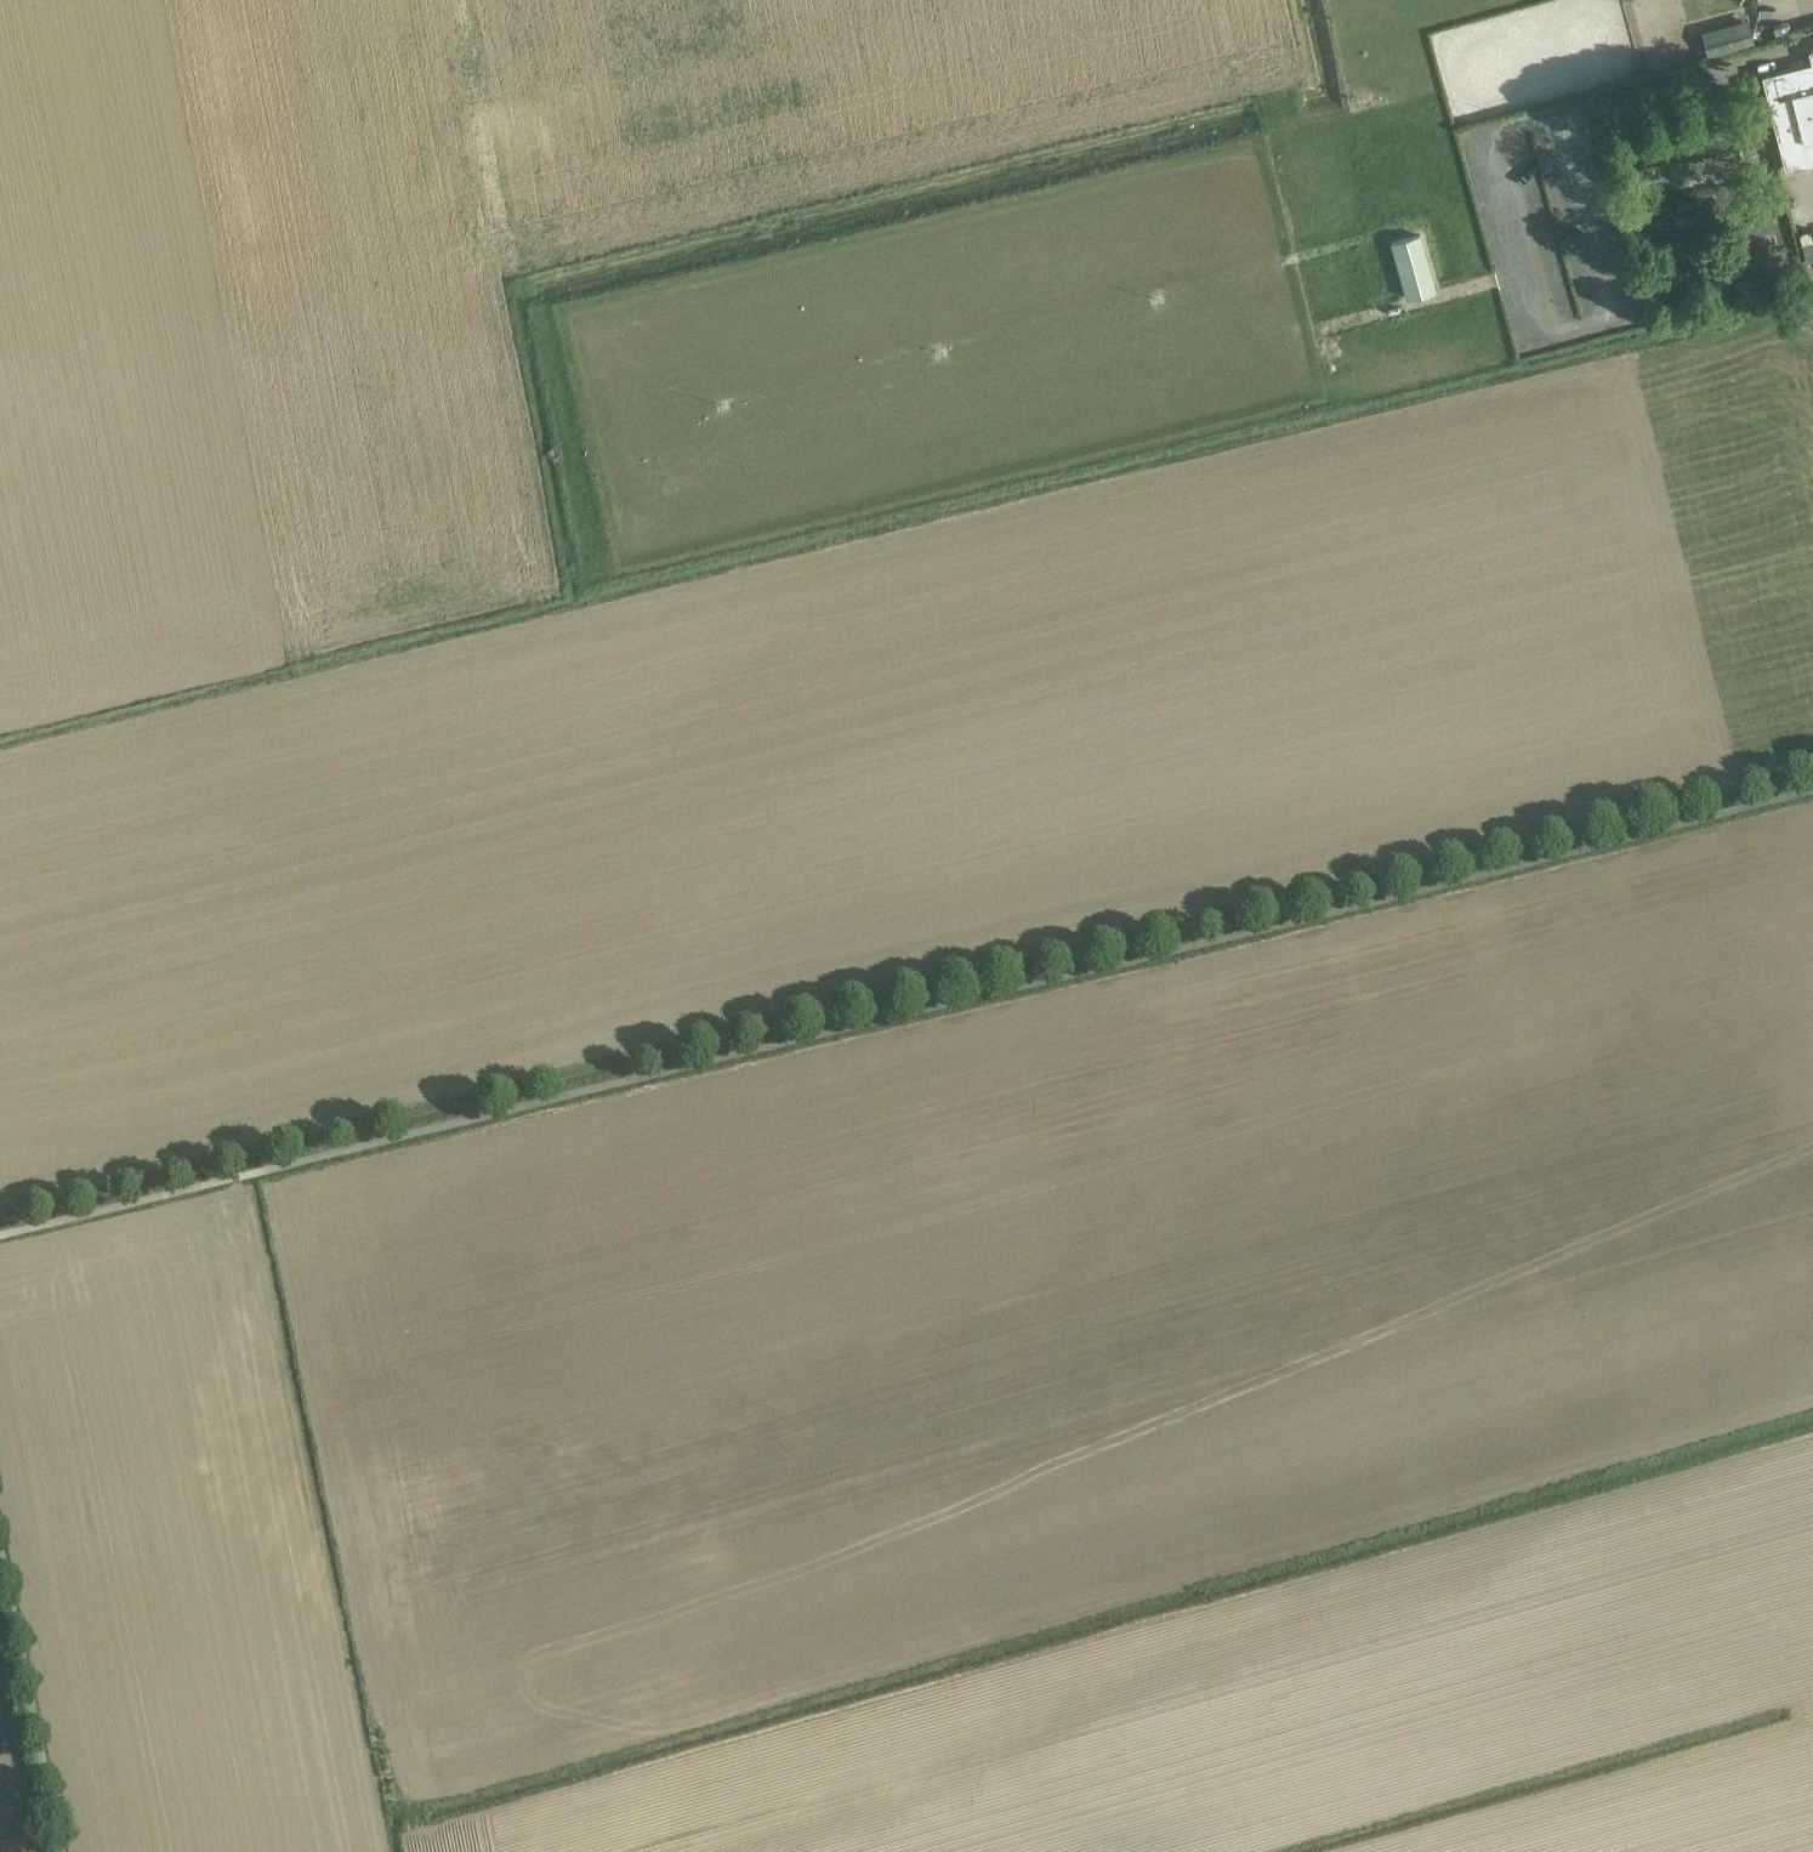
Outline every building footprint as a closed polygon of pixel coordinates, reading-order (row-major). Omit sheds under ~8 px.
[(1750,19),(1703,31),(1710,56),(1756,44),(1750,19)] [(1764,75),(1787,170),(1812,163),(1812,62),(1764,75)] [(1421,234),(1391,243),(1406,300),(1437,291),(1421,234)]
